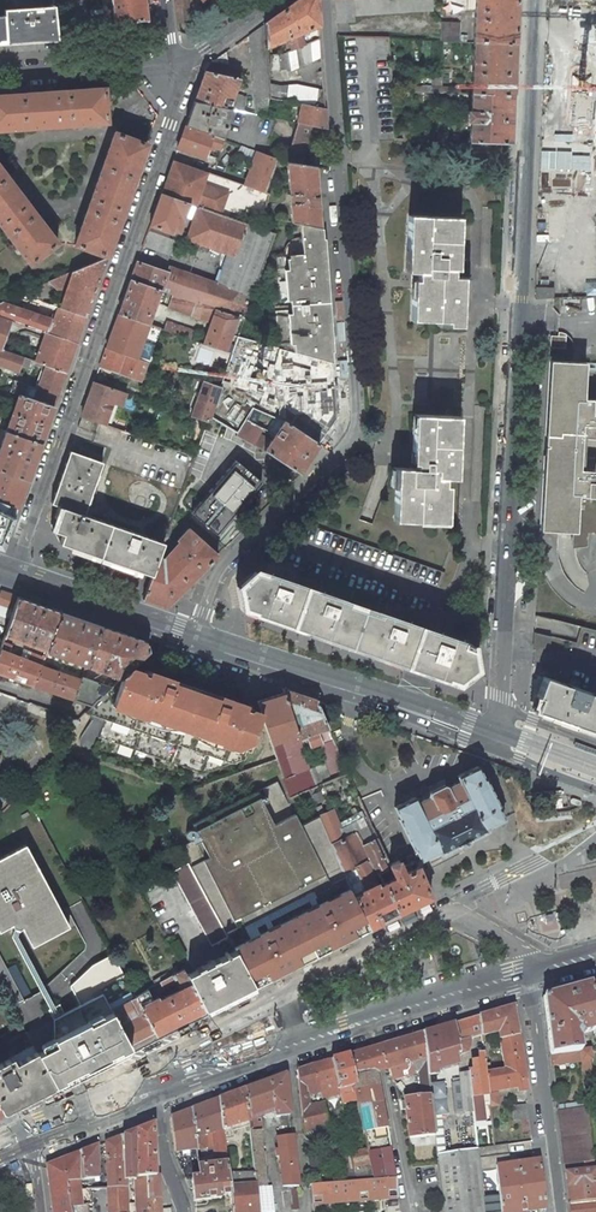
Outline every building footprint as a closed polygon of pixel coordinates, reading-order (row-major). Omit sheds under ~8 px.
[(58,40),(55,6),(54,0),(36,0),(37,7),(4,10),(4,15),(6,43),(58,40)] [(115,24),(147,20),(145,0),(112,0),(115,24)] [(190,21),(187,0),(175,0),(177,23),(190,21)] [(317,0),(296,0),(264,24),(265,47),(286,38),(291,52),(306,45),(305,44),(319,38),(317,0)] [(432,10),(431,0),(335,0),(337,22),(355,22),(354,16),(432,10)] [(461,12),(461,0),(447,0),(446,12),(461,12)] [(517,0),(475,0),(475,9),(473,42),(515,43),(517,0)] [(441,41),(459,42),(460,23),(441,22),(441,41)] [(288,71),(321,56),(320,39),(306,45),(291,52),(285,54),(267,56),(268,70),(288,68),(288,71)] [(435,59),(436,40),(424,39),(423,59),(435,59)] [(472,94),(513,94),(515,43),(473,42),(472,94)] [(227,67),(226,52),(209,63),(205,71),(194,101),(232,109),(240,111),(243,97),(233,94),(239,78),(240,73),(227,71),(227,67)] [(431,85),(442,85),(442,77),(432,77),(431,85)] [(301,105),(325,108),(323,90),(296,86),(280,87),(269,84),(269,98),(301,105)] [(0,95),(0,130),(107,122),(105,102),(109,101),(108,88),(0,95)] [(455,100),(456,93),(446,93),(446,102),(455,102),(455,100)] [(504,143),(511,144),(513,94),(472,94),(471,110),(468,110),(468,121),(471,122),(469,142),(504,143)] [(232,109),(194,101),(188,117),(193,118),(191,127),(221,138),(232,109)] [(322,128),(327,129),(325,108),(301,105),(298,123),(322,128)] [(193,118),(188,117),(185,125),(186,126),(191,127),(193,118)] [(309,134),(321,136),(322,128),(298,123),(297,123),(285,160),(286,160),(300,163),(309,134)] [(208,144),(218,147),(221,138),(191,127),(186,126),(185,125),(177,147),(204,157),(208,144)] [(146,144),(114,132),(74,245),(107,256),(146,144)] [(403,133),(403,140),(412,140),(412,132),(403,132),(403,133)] [(421,141),(429,141),(429,132),(421,132),(421,141)] [(542,142),(541,169),(563,170),(592,171),(593,144),(542,142)] [(245,186),(265,192),(277,158),(257,151),(245,186)] [(208,173),(173,160),(161,193),(190,203),(198,206),(219,214),(227,194),(204,185),(208,173)] [(300,225),(321,229),(316,167),(316,166),(300,163),(286,160),(291,223),(300,225)] [(57,243),(0,168),(0,225),(29,264),(57,243)] [(541,169),(538,221),(538,234),(556,238),(560,235),(563,170),(541,169)] [(173,230),(178,233),(190,203),(161,193),(150,226),(172,233),(173,230)] [(185,278),(137,262),(130,280),(160,290),(168,292),(216,309),(238,316),(244,319),(275,233),(219,214),(198,206),(187,239),(228,254),(217,284),(188,274),(185,278)] [(460,217),(408,215),(407,250),(411,251),(410,272),(417,272),(417,280),(413,280),(411,320),(447,321),(447,326),(461,326),(462,298),(463,277),(453,276),(453,270),(457,270),(460,217)] [(323,239),(322,229),(321,229),(300,225),(301,238),(296,239),(290,243),(286,248),(285,251),(285,255),(271,256),(277,347),(290,351),(314,358),(332,363),(331,352),(323,239)] [(180,242),(148,231),(143,245),(174,256),(180,242)] [(331,352),(333,351),(324,238),(323,239),(331,352)] [(106,258),(74,271),(50,281),(64,297),(60,307),(57,314),(51,312),(49,316),(40,313),(40,315),(1,302),(0,302),(0,317),(9,320),(46,332),(76,343),(106,258)] [(118,313),(149,324),(160,290),(130,280),(118,313)] [(535,299),(553,298),(553,288),(536,287),(535,299)] [(213,317),(216,309),(168,292),(163,306),(207,322),(209,316),(213,317)] [(203,344),(231,354),(234,346),(228,343),(238,316),(216,309),(213,317),(203,344)] [(106,348),(136,358),(149,324),(118,313),(106,348)] [(9,320),(0,317),(0,347),(9,320)] [(163,329),(190,339),(193,331),(166,321),(163,329)] [(65,372),(76,343),(46,332),(35,361),(46,365),(65,372)] [(225,371),(278,391),(284,372),(290,351),(277,347),(238,336),(234,346),(231,354),(225,371)] [(565,349),(566,337),(550,336),(550,348),(565,349)] [(146,362),(143,361),(136,358),(106,348),(99,364),(140,379),(146,362)] [(16,371),(23,357),(0,349),(0,366),(16,371)] [(290,351),(284,372),(308,379),(314,358),(290,351)] [(332,364),(332,363),(314,358),(308,379),(307,383),(333,391),(340,366),(332,364)] [(540,530),(575,532),(578,496),(593,497),(594,463),(594,461),(584,460),(583,470),(579,469),(582,425),(586,425),(586,435),(595,436),(595,399),(583,399),(585,363),(549,360),(546,421),(544,461),(540,530)] [(18,395),(53,406),(65,372),(46,365),(37,388),(14,381),(10,392),(18,395)] [(219,387),(209,417),(236,432),(248,407),(286,422),(319,443),(340,413),(278,391),(225,371),(219,387)] [(191,416),(207,423),(209,417),(219,387),(203,380),(191,416)] [(117,404),(121,405),(126,392),(94,381),(81,417),(93,421),(102,424),(111,401),(117,404)] [(40,443),(53,406),(18,395),(10,392),(9,392),(5,402),(14,406),(5,430),(40,443)] [(111,401),(102,424),(109,427),(117,404),(111,401)] [(286,422),(248,407),(236,432),(235,435),(264,451),(299,474),(319,443),(286,422)] [(457,478),(459,416),(418,414),(417,435),(413,435),(412,463),(416,464),(416,468),(396,467),(396,487),(394,516),(406,516),(406,520),(418,521),(418,517),(447,518),(448,485),(444,485),(445,478),(457,478)] [(93,421),(81,417),(77,427),(89,432),(93,421)] [(112,428),(122,431),(126,422),(115,419),(112,428)] [(27,481),(40,443),(5,430),(2,439),(0,438),(0,471),(7,473),(27,481)] [(140,572),(151,576),(163,544),(163,543),(83,515),(102,462),(69,451),(51,504),(58,506),(62,507),(53,531),(62,534),(60,543),(70,547),(99,557),(100,557),(140,572)] [(216,534),(225,524),(224,523),(234,512),(235,513),(261,481),(236,460),(192,513),(216,534)] [(3,550),(14,515),(27,481),(7,473),(1,492),(9,495),(3,511),(0,510),(0,549),(3,550)] [(62,507),(58,506),(50,530),(53,531),(62,507)] [(178,541),(170,550),(163,544),(151,576),(142,599),(166,607),(217,555),(187,528),(176,540),(178,541)] [(69,551),(98,560),(99,557),(70,547),(69,551)] [(139,575),(140,572),(100,557),(99,561),(139,575)] [(473,644),(425,628),(257,570),(240,586),(244,606),(256,610),(255,613),(445,679),(446,676),(458,681),(477,665),(475,650),(474,651),(473,644)] [(9,618),(17,596),(2,591),(0,596),(0,615),(9,618)] [(4,634),(47,649),(60,611),(17,596),(9,618),(4,634)] [(47,649),(46,651),(86,665),(100,625),(60,611),(47,649)] [(86,665),(121,677),(131,667),(131,668),(148,651),(145,641),(100,625),(86,665)] [(533,648),(549,648),(550,637),(534,633),(533,648)] [(0,645),(0,674),(34,686),(41,665),(44,657),(32,652),(29,660),(7,652),(10,644),(1,641),(0,645)] [(34,686),(74,700),(82,679),(41,665),(34,686)] [(477,665),(458,681),(446,676),(445,679),(456,683),(459,684),(478,669),(477,665)] [(141,671),(131,668),(131,667),(121,677),(111,687),(91,706),(85,713),(105,719),(98,737),(203,774),(212,771),(217,758),(232,764),(245,759),(261,713),(252,709),(248,711),(243,709),(245,704),(220,695),(219,699),(173,683),(174,680),(150,671),(148,676),(143,674),(141,671)] [(111,687),(83,676),(82,679),(74,700),(91,706),(111,687)] [(537,696),(540,697),(538,703),(535,710),(595,731),(595,695),(578,688),(581,680),(573,678),(571,685),(544,676),(537,696)] [(334,779),(349,773),(317,700),(282,688),(283,692),(303,750),(320,744),(327,762),(334,779)] [(283,692),(257,701),(277,759),(290,796),(309,789),(316,787),(310,769),(303,750),(283,692)] [(35,725),(43,738),(53,732),(46,719),(35,725)] [(91,762),(83,758),(82,759),(80,762),(80,765),(82,768),(87,770),(91,762)] [(319,785),(334,779),(327,762),(310,769),(316,787),(319,785)] [(484,777),(483,778),(477,766),(457,776),(459,781),(448,787),(447,786),(443,785),(429,791),(428,796),(428,797),(417,802),(415,797),(394,808),(400,819),(399,820),(413,849),(415,848),(421,860),(439,851),(440,853),(475,836),(487,830),(485,828),(503,819),(503,818),(497,807),(499,806),(484,777)] [(534,793),(533,776),(524,777),(526,794),(534,793)] [(181,847),(253,985),(260,982),(293,965),(358,933),(355,927),(367,921),(353,895),(343,872),(331,844),(319,815),(300,825),(295,815),(286,798),(277,781),(193,824),(197,832),(199,837),(181,847)] [(562,807),(561,791),(546,792),(547,803),(548,809),(562,807)] [(535,804),(547,803),(546,792),(534,793),(534,795),(535,804)] [(327,812),(319,815),(331,844),(346,837),(341,828),(339,823),(333,809),(327,812)] [(362,817),(360,812),(339,823),(341,828),(362,817)] [(392,880),(372,839),(362,817),(341,828),(346,837),(331,844),(343,872),(353,895),(367,921),(369,927),(431,897),(418,867),(415,862),(402,868),(399,861),(389,865),(395,878),(392,880)] [(0,857),(0,931),(11,925),(13,928),(18,930),(22,928),(32,946),(69,926),(25,844),(0,857)] [(212,945),(228,937),(188,863),(173,870),(211,942),(212,945)] [(355,927),(358,933),(369,927),(367,921),(355,927)] [(54,1006),(44,988),(41,982),(16,936),(10,936),(40,992),(49,1009),(54,1006)] [(169,945),(178,960),(186,955),(177,940),(169,945)] [(235,950),(188,974),(205,1009),(253,985),(235,950)] [(56,1044),(37,1054),(55,1086),(130,1047),(110,1009),(99,989),(123,976),(112,955),(90,967),(73,983),(70,984),(80,1004),(64,1012),(60,1003),(54,1006),(49,1009),(48,1009),(59,1029),(57,1030),(56,1033),(58,1037),(53,1039),(56,1044)] [(158,997),(152,1000),(147,989),(134,995),(155,1034),(205,1009),(188,974),(184,968),(181,970),(159,981),(163,988),(176,981),(175,979),(177,978),(183,988),(160,999),(158,997)] [(579,1035),(595,1030),(592,1012),(595,1011),(589,984),(543,998),(552,1065),(580,1060),(583,1075),(592,1073),(590,1060),(591,1059),(590,1050),(589,1049),(580,1051),(578,1039),(579,1035)] [(130,1047),(155,1034),(134,995),(110,1009),(130,1047)] [(514,1006),(479,1016),(482,1036),(498,1032),(499,1040),(519,1036),(514,1006)] [(479,1016),(455,1023),(461,1054),(469,1052),(469,1048),(470,1045),(469,1039),(482,1036),(479,1016)] [(455,1023),(424,1032),(426,1058),(428,1075),(438,1074),(438,1070),(459,1063),(457,1056),(461,1054),(455,1023)] [(55,1086),(37,1054),(21,1025),(11,1030),(0,1036),(0,1107),(3,1112),(55,1086)] [(415,1090),(416,1098),(430,1097),(429,1083),(428,1075),(426,1058),(424,1032),(379,1046),(385,1069),(389,1068),(391,1077),(398,1075),(399,1078),(415,1072),(418,1072),(420,1090),(415,1090)] [(525,1090),(526,1080),(519,1036),(499,1040),(504,1068),(490,1071),(486,1072),(488,1091),(517,1086),(517,1091),(518,1092),(525,1090)] [(374,1047),(369,1048),(376,1072),(381,1071),(385,1069),(379,1046),(374,1047)] [(369,1048),(348,1054),(355,1083),(356,1089),(378,1083),(376,1072),(369,1048)] [(348,1054),(331,1059),(340,1094),(342,1103),(358,1100),(356,1089),(355,1083),(348,1054)] [(472,1062),(473,1072),(469,1072),(469,1073),(473,1111),(475,1123),(485,1121),(483,1101),(489,1100),(488,1096),(488,1091),(486,1072),(485,1064),(484,1054),(478,1055),(479,1061),(472,1062)] [(331,1059),(313,1065),(322,1099),(340,1094),(331,1059)] [(313,1065),(297,1070),(304,1132),(306,1146),(331,1141),(329,1129),(322,1099),(313,1065)] [(460,1074),(460,1081),(452,1082),(456,1114),(473,1111),(469,1073),(460,1074)] [(249,1130),(258,1127),(255,1115),(263,1112),(274,1108),(275,1117),(280,1116),(291,1114),(286,1075),(285,1075),(244,1090),(249,1130)] [(430,1097),(432,1097),(434,1117),(440,1116),(447,1115),(444,1081),(429,1083),(430,1097)] [(400,1082),(396,1085),(401,1091),(405,1088),(400,1082)] [(387,1128),(378,1083),(356,1089),(358,1100),(368,1149),(371,1164),(374,1180),(374,1181),(396,1179),(387,1128)] [(517,1086),(488,1091),(488,1096),(497,1095),(517,1091),(517,1086)] [(244,1090),(219,1099),(222,1130),(223,1140),(227,1139),(226,1136),(232,1134),(231,1126),(244,1122),(245,1131),(249,1130),(244,1090)] [(490,1106),(499,1105),(497,1095),(488,1096),(489,1100),(490,1106)] [(416,1098),(405,1099),(409,1137),(436,1134),(434,1117),(432,1097),(430,1097),(416,1098)] [(219,1099),(170,1117),(173,1152),(197,1149),(196,1138),(203,1136),(222,1130),(219,1099)] [(527,1104),(511,1106),(514,1121),(520,1120),(529,1120),(527,1104)] [(558,1110),(564,1164),(583,1161),(593,1160),(586,1106),(558,1110)] [(281,1126),(280,1116),(275,1117),(274,1108),(263,1112),(263,1115),(266,1120),(267,1128),(281,1126)] [(434,1117),(436,1134),(438,1154),(444,1211),(485,1211),(478,1148),(444,1153),(440,1116),(434,1117)] [(522,1135),(531,1134),(529,1120),(520,1120),(522,1135)] [(154,1124),(137,1130),(138,1171),(138,1177),(146,1176),(156,1176),(154,1124)] [(249,1130),(254,1173),(256,1186),(259,1211),(273,1211),(270,1189),(265,1186),(259,1130),(263,1130),(262,1126),(258,1127),(249,1130)] [(137,1130),(123,1135),(124,1162),(124,1172),(138,1171),(137,1130)] [(124,1162),(123,1135),(105,1142),(106,1163),(124,1162)] [(299,1186),(293,1135),(277,1137),(277,1139),(278,1148),(278,1149),(275,1150),(276,1156),(279,1156),(283,1186),(299,1186)] [(226,1166),(223,1141),(214,1143),(216,1167),(197,1168),(198,1178),(190,1179),(190,1180),(193,1201),(221,1198),(221,1196),(230,1195),(231,1211),(259,1211),(256,1186),(246,1185),(229,1186),(227,1174),(226,1166)] [(534,1160),(520,1162),(510,1164),(508,1144),(478,1148),(485,1211),(525,1211),(541,1210),(546,1209),(545,1197),(541,1171),(540,1160),(534,1160)] [(98,1145),(80,1152),(84,1180),(99,1178),(98,1145)] [(371,1164),(368,1149),(352,1152),(355,1167),(371,1164)] [(80,1152),(63,1159),(71,1211),(88,1211),(86,1193),(80,1194),(78,1181),(84,1180),(80,1152)] [(533,1154),(520,1156),(520,1162),(534,1160),(533,1154)] [(47,1165),(52,1211),(71,1211),(63,1159),(47,1165)] [(570,1203),(595,1199),(595,1176),(595,1171),(595,1169),(584,1170),(583,1161),(564,1164),(570,1203)] [(124,1162),(106,1163),(108,1188),(124,1187),(124,1180),(124,1172),(124,1162)] [(138,1171),(124,1172),(124,1180),(133,1180),(138,1180),(138,1177),(138,1171)] [(327,1172),(328,1184),(338,1183),(336,1171),(327,1172)] [(256,1186),(254,1173),(227,1174),(229,1186),(246,1185),(256,1186)] [(342,1174),(343,1182),(358,1181),(356,1173),(342,1174)] [(147,1200),(160,1199),(158,1175),(156,1176),(146,1176),(147,1200)] [(147,1200),(146,1176),(138,1177),(138,1180),(133,1180),(135,1204),(125,1204),(123,1204),(123,1211),(148,1211),(147,1200)] [(328,1184),(310,1185),(312,1204),(398,1197),(396,1179),(374,1181),(374,1180),(358,1181),(343,1182),(338,1183),(328,1184)] [(85,1189),(86,1193),(88,1211),(123,1211),(123,1204),(125,1204),(124,1187),(108,1188),(85,1189)] [(297,1188),(289,1189),(291,1210),(299,1209),(297,1188)] [(171,1209),(160,1210),(160,1199),(147,1200),(148,1211),(172,1211),(171,1209)] [(570,1203),(571,1211),(595,1211),(595,1199),(570,1203)]
